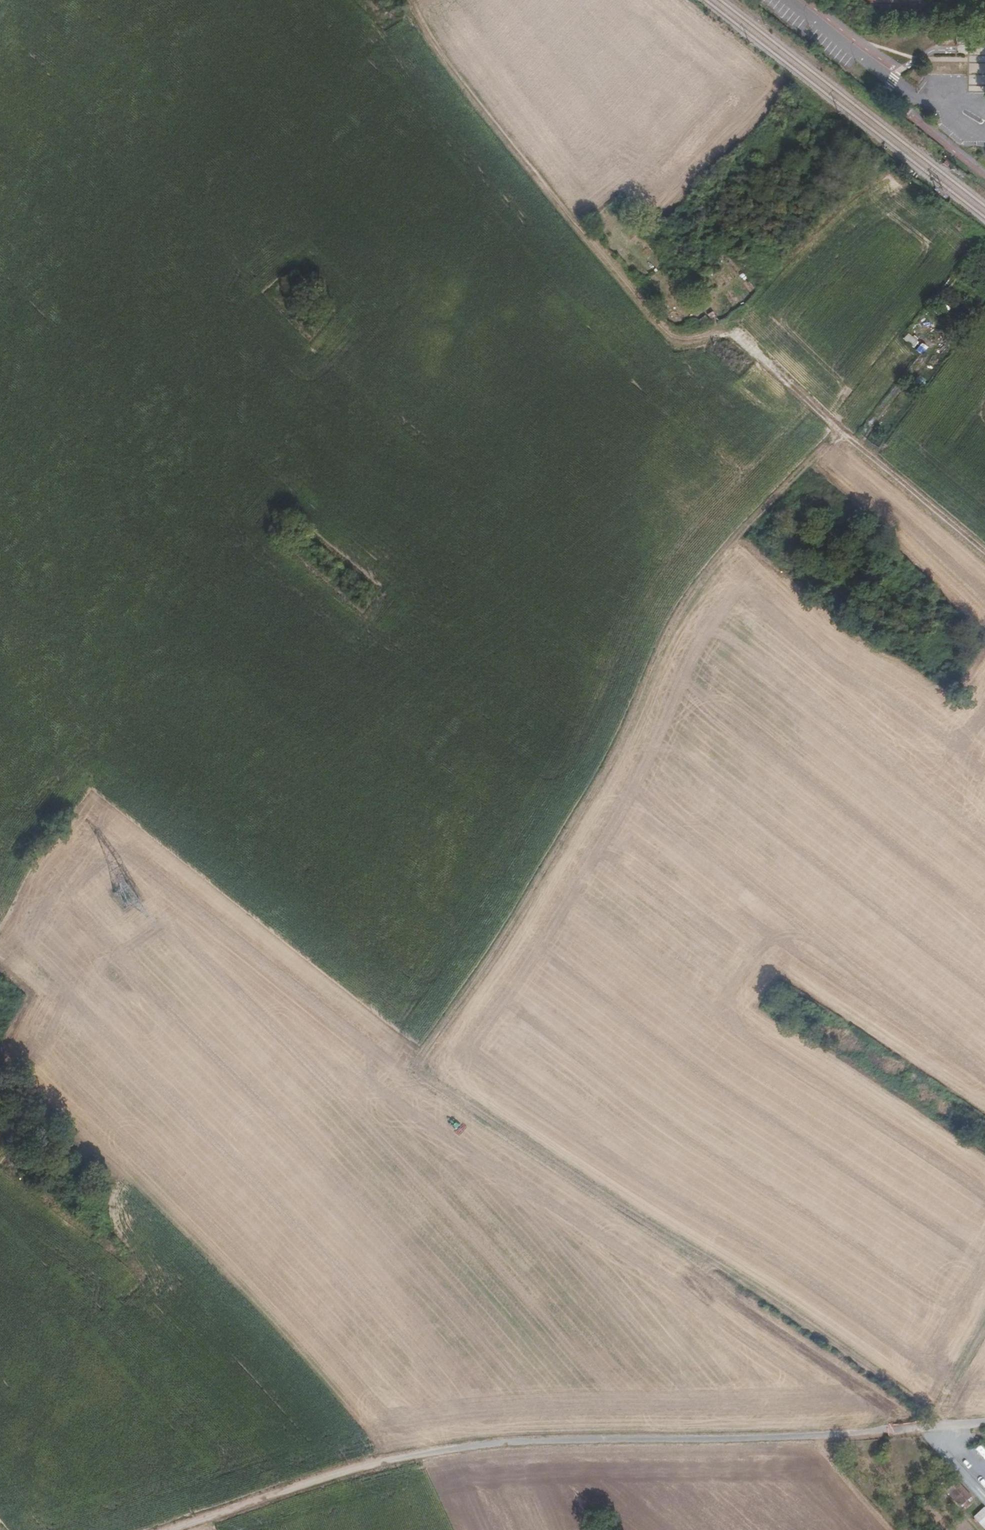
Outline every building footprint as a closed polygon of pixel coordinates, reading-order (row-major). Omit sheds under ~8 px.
[(970,1504),(967,1500),(962,1503),(966,1508),(970,1504)] [(983,1507),(973,1517),(978,1523),(984,1516),(984,1509),(983,1507)]
